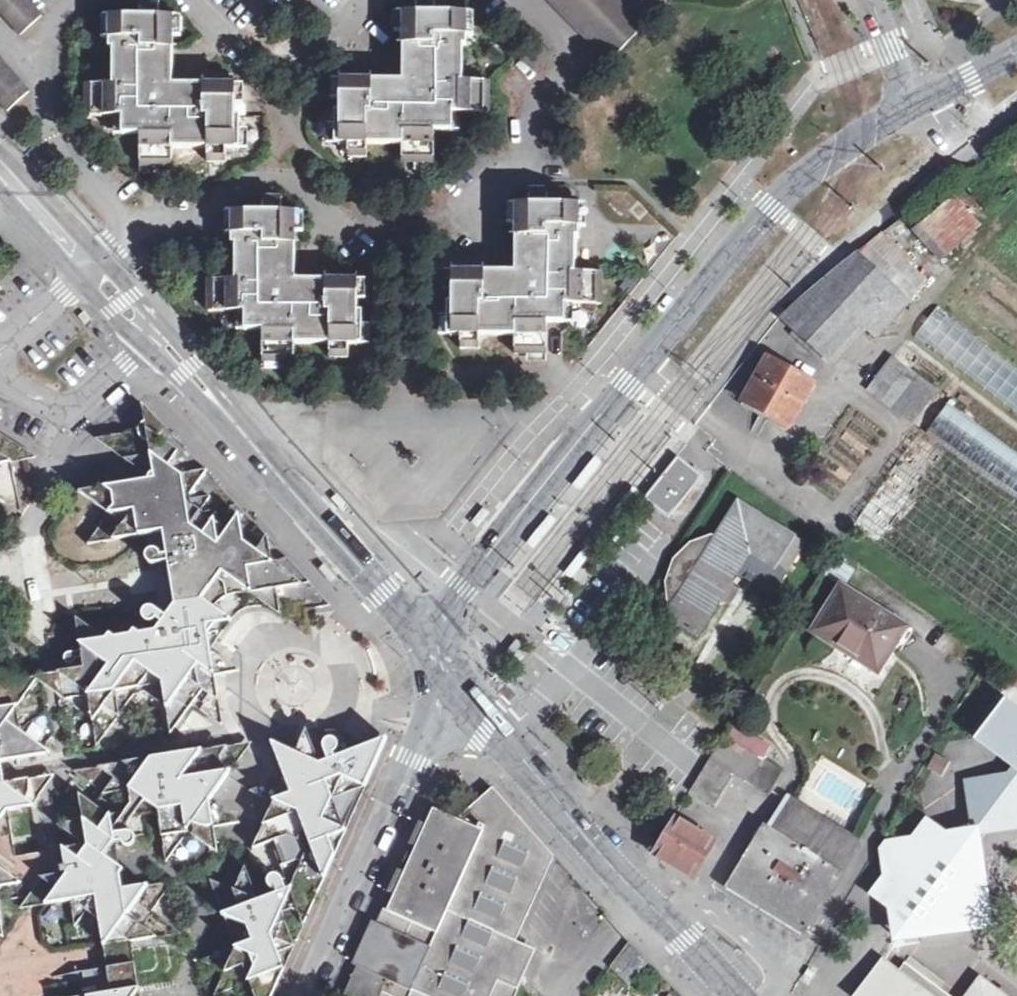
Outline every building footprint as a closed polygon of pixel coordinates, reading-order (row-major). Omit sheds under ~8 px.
[(24,0),(0,0),(0,17),(17,37),(39,16),(24,0)] [(400,13),(400,81),(338,79),(336,111),(332,111),(331,144),(345,144),(345,157),(364,159),(364,145),(400,146),(400,163),(433,164),(434,132),(450,132),(451,115),(486,115),(486,82),(461,81),(461,47),(464,47),(464,14),(433,14),(434,0),(423,0),(414,0),(414,13),(400,13)] [(624,0),(549,0),(608,61),(647,22),(624,0)] [(156,5),(138,5),(138,17),(107,17),(107,50),(111,50),(109,85),(85,85),(85,117),(121,116),(121,135),(139,134),(138,166),(171,165),(172,150),(205,150),(206,162),(224,163),(224,149),(236,149),(238,116),(234,116),(234,104),(234,86),(171,84),(170,18),(157,17),(156,5)] [(0,61),(0,105),(7,112),(28,93),(0,61)] [(985,221),(958,191),(922,220),(951,250),(985,221)] [(527,206),(515,206),(512,274),(450,274),(449,305),(445,305),(443,337),(458,337),(458,350),(476,351),(477,338),(512,338),(512,355),(545,356),(545,324),(564,325),(564,307),(600,308),(599,275),(574,274),(575,240),(577,240),(577,207),(547,206),(547,193),(528,193),(527,206)] [(260,213),(230,213),(230,245),(233,245),(233,281),(207,281),(207,313),(243,313),(243,331),(260,331),(260,362),(292,362),(293,346),(327,345),(328,359),(346,358),(346,346),(359,346),(360,314),(355,313),(356,283),(294,283),(294,214),(280,213),(279,200),(261,200),(260,213)] [(923,283),(875,238),(827,276),(782,320),(819,358),(853,323),(864,331),(873,339),(923,283)] [(977,274),(952,308),(1016,357),(1016,305),(977,274)] [(940,302),(916,333),(1016,410),(1016,361),(940,302)] [(853,323),(819,358),(829,370),(864,331),(853,323)] [(909,377),(875,349),(860,367),(893,396),(909,377)] [(807,387),(763,364),(741,405),(784,429),(807,387)] [(917,430),(847,525),(1016,651),(1016,502),(917,430)] [(9,501),(20,484),(11,447),(9,448),(0,442),(0,495),(9,501)] [(220,497),(148,445),(150,466),(125,472),(127,481),(86,490),(114,509),(95,540),(166,529),(171,549),(165,548),(163,546),(159,544),(154,545),(150,549),(150,554),(152,558),(156,560),(173,560),(174,565),(184,565),(190,606),(194,608),(192,611),(215,626),(228,607),(226,595),(255,592),(260,586),(265,589),(277,572),(264,563),(270,556),(248,540),(252,533),(213,505),(220,497)] [(597,453),(578,478),(584,483),(603,458),(597,453)] [(703,476),(678,457),(645,500),(669,519),(703,476)] [(340,490),(334,495),(349,511),(354,506),(340,490)] [(487,500),(474,516),(479,520),(492,504),(487,500)] [(800,546),(735,504),(712,540),(706,536),(685,545),(672,560),(664,581),(667,605),(670,608),(665,616),(693,632),(712,603),(725,603),(733,589),(727,576),(732,570),(769,595),(800,546)] [(552,510),(533,535),(540,540),(559,516),(552,510)] [(596,545),(590,540),(570,565),(575,570),(596,545)] [(324,563),(318,568),(333,584),(339,579),(324,563)] [(901,625),(843,586),(815,630),(873,669),(901,625)] [(199,634),(158,606),(153,605),(149,607),(146,612),(146,616),(148,619),(149,621),(152,622),(156,622),(158,621),(159,618),(165,621),(161,629),(110,636),(80,614),(84,648),(71,650),(67,652),(66,659),(68,663),(62,671),(64,695),(94,716),(98,744),(139,690),(146,689),(163,701),(182,697),(181,690),(206,686),(199,634)] [(517,639),(504,652),(514,660),(524,647),(517,639)] [(5,682),(0,678),(0,762),(45,754),(16,733),(12,707),(33,678),(5,682)] [(1008,704),(979,740),(1005,759),(1016,769),(1007,781),(1007,792),(1014,792),(1016,790),(1016,710),(1008,704)] [(253,847),(281,837),(294,873),(295,875),(300,873),(301,876),(312,871),(350,782),(342,761),(322,770),(319,763),(317,764),(307,728),(297,750),(274,741),(287,775),(250,788),(274,801),(253,847)] [(769,793),(781,770),(724,735),(689,792),(712,806),(732,771),(769,793)] [(932,755),(928,770),(943,774),(948,759),(932,755)] [(1005,759),(995,771),(1004,779),(979,782),(979,793),(970,795),(974,835),(1016,830),(1016,790),(1014,792),(1007,792),(1007,781),(1016,769),(1005,759)] [(125,834),(123,824),(131,815),(154,811),(162,859),(184,832),(198,842),(213,839),(207,808),(204,791),(206,785),(203,778),(199,775),(193,775),(190,777),(180,779),(178,767),(112,778),(82,820),(53,825),(83,848),(75,859),(57,864),(59,872),(54,879),(57,883),(53,888),(54,903),(69,903),(72,926),(83,912),(101,925),(99,928),(98,932),(99,936),(101,939),(104,941),(108,942),(112,940),(115,938),(116,934),(119,944),(180,935),(149,913),(171,882),(119,893),(112,842),(118,841),(120,845),(124,848),(129,847),(132,843),(132,840),(129,835),(127,834),(125,834)] [(978,772),(957,776),(958,797),(970,795),(979,793),(979,782),(978,772)] [(5,810),(16,809),(12,782),(0,784),(0,818),(5,810)] [(431,806),(383,914),(379,912),(350,978),(355,980),(360,981),(354,995),(514,995),(536,949),(515,940),(552,856),(492,788),(458,818),(431,806)] [(769,835),(840,879),(861,847),(787,804),(769,835)] [(898,935),(990,925),(978,850),(958,834),(948,835),(926,820),(912,840),(886,842),(883,848),(887,873),(872,895),(895,913),(898,935)] [(688,828),(675,821),(655,856),(695,878),(715,844),(694,831),(697,825),(692,822),(688,828)] [(769,835),(763,832),(727,891),(804,938),(840,879),(769,835)] [(288,886),(289,888),(284,889),(283,881),(279,876),(274,876),(270,879),(270,885),(274,890),(274,894),(256,899),(243,867),(233,889),(217,896),(234,947),(200,961),(223,971),(214,994),(249,983),(256,985),(264,967),(272,949),(265,946),(270,935),(281,939),(312,871),(301,876),(300,873),(295,875),(294,873),(288,886)] [(7,887),(11,882),(0,874),(0,889),(7,887)] [(645,961),(626,941),(607,967),(624,985),(645,961)] [(83,995),(137,995),(130,952),(102,955),(103,969),(80,972),(83,995)] [(885,962),(861,995),(931,995),(885,962)] [(350,978),(342,995),(354,995),(360,981),(355,980),(350,978)] [(983,978),(969,995),(1007,995),(983,978)] [(659,988),(651,995),(668,995),(659,988)]
